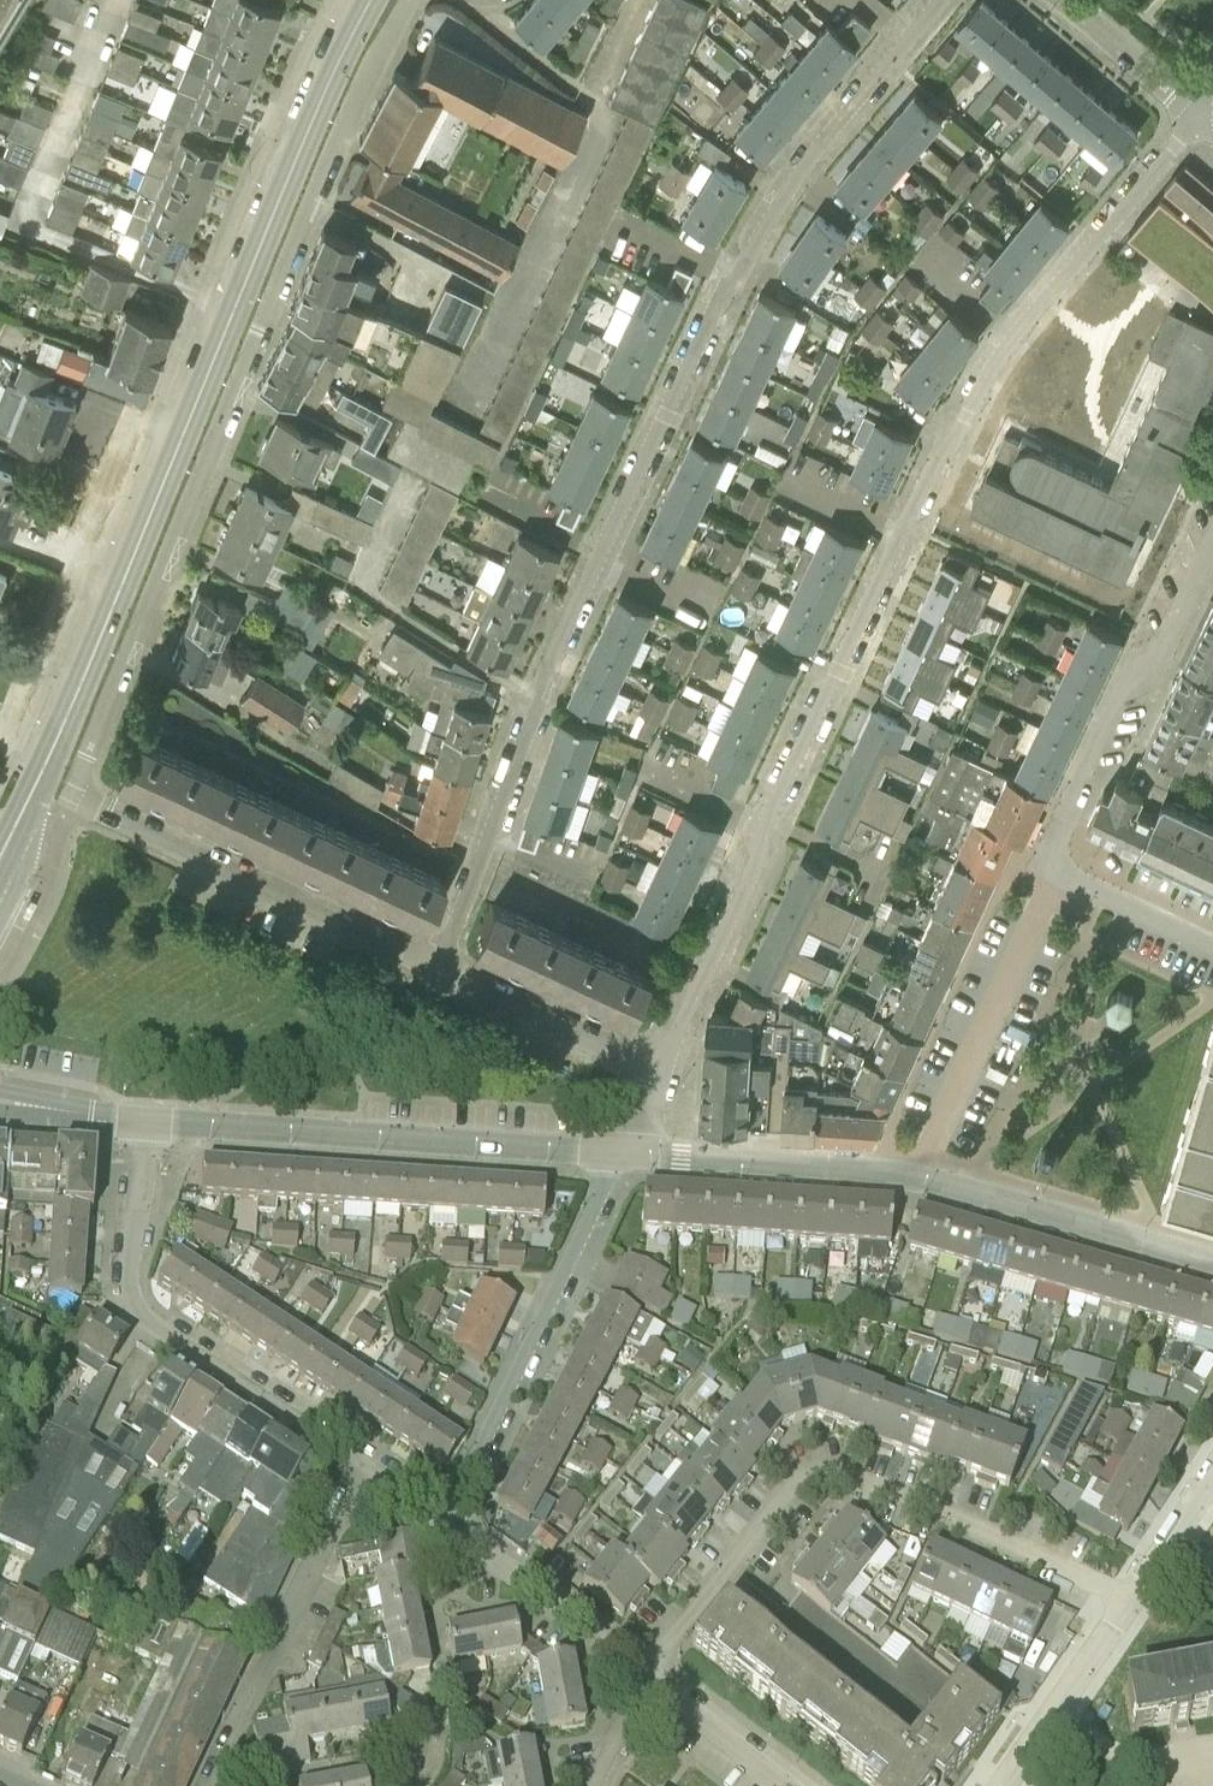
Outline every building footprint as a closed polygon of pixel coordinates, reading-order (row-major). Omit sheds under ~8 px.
[(77,0),(47,0),(44,5),(42,7),(74,21),(82,2),(77,0)] [(271,30),(279,10),(263,4),(265,0),(212,0),(210,5),(271,30)] [(540,45),(560,22),(534,0),(515,22),(540,45)] [(560,22),(578,1),(578,0),(534,0),(560,22)] [(614,15),(622,0),(605,0),(600,8),(614,15)] [(693,0),(656,0),(652,9),(696,30),(707,7),(705,6),(693,0)] [(981,44),(1003,19),(981,0),(980,0),(959,25),(981,44)] [(262,50),(271,30),(210,5),(203,24),(262,50)] [(128,19),(155,29),(160,16),(133,6),(128,19)] [(696,30),(652,9),(641,32),(685,53),(696,30)] [(796,35),(805,26),(788,10),(779,20),(796,35)] [(171,36),(155,29),(128,19),(122,32),(149,43),(149,42),(166,49),(171,36)] [(578,38),(590,44),(600,26),(587,19),(578,38)] [(981,44),(1003,63),(1025,38),(1003,19),(981,44)] [(254,71),(262,50),(203,24),(194,45),(254,71)] [(835,68),(853,46),(827,24),(808,46),(835,68)] [(630,55),(674,76),(685,53),(641,32),(630,55)] [(777,57),(786,47),(769,32),(760,42),(777,57)] [(374,146),(367,163),(350,194),(421,232),(502,274),(518,244),(438,201),(395,178),(439,96),(561,160),(586,115),(434,36),(410,79),(394,69),(358,138),(374,146)] [(568,56),(581,62),(590,44),(578,38),(568,56)] [(1003,63),(1026,82),(1047,57),(1025,38),(1003,63)] [(52,70),(59,54),(49,50),(24,39),(15,54),(52,70)] [(933,55),(943,64),(956,48),(946,40),(933,55)] [(769,67),(777,57),(760,42),(751,52),(769,67)] [(246,91),(254,71),(194,45),(185,66),(246,91)] [(111,59),(138,70),(143,56),(117,46),(111,59)] [(790,68),(816,90),(835,68),(808,46),(790,68)] [(663,99),(674,76),(630,55),(620,79),(663,99)] [(1026,82),(1048,101),(1070,76),(1047,57),(1026,82)] [(132,83),(138,70),(111,59),(106,72),(132,83)] [(956,76),(967,85),(982,67),(971,59),(956,76)] [(238,111),(246,91),(185,66),(178,86),(238,111)] [(771,89),(797,112),(816,90),(790,68),(771,89)] [(740,100),(749,90),(732,76),(724,86),(740,100)] [(1048,101),(1070,120),(1092,95),(1070,76),(1048,101)] [(663,99),(620,79),(609,102),(629,111),(652,123),(663,99)] [(165,118),(211,137),(216,126),(229,131),(238,111),(178,86),(165,118)] [(731,110),(740,100),(724,86),(715,96),(731,110)] [(990,105),(1000,113),(1015,96),(1005,88),(990,105)] [(752,111),(779,134),(797,112),(771,89),(752,111)] [(898,117),(924,139),(943,116),(917,94),(898,117)] [(1070,120),(1093,139),(1114,114),(1092,95),(1070,120)] [(1000,113),(1010,122),(1025,105),(1015,96),(1000,113)] [(14,114),(0,108),(0,125),(8,128),(14,114)] [(85,121),(112,132),(118,118),(91,108),(85,121)] [(623,125),(646,136),(652,123),(629,111),(623,125)] [(760,156),(779,134),(752,111),(734,133),(760,156)] [(1114,114),(1093,139),(1115,158),(1136,133),(1114,114)] [(904,162),(924,139),(898,117),(878,140),(904,162)] [(153,147),(213,172),(221,151),(208,146),(211,137),(165,118),(153,147)] [(81,134),(107,144),(112,132),(85,121),(81,134)] [(1034,142),(1043,150),(1058,133),(1048,124),(1034,142)] [(617,138),(640,149),(646,136),(623,125),(617,138)] [(1043,150),(1053,159),(1068,142),(1058,133),(1043,150)] [(78,140),(104,151),(107,144),(81,134),(78,140)] [(2,155),(26,166),(27,166),(35,147),(10,136),(2,155)] [(722,166),(730,153),(705,136),(697,150),(722,166)] [(610,151),(634,162),(640,149),(617,138),(610,151)] [(104,151),(78,140),(75,147),(102,158),(104,151)] [(859,163),(885,185),(904,162),(878,140),(859,163)] [(69,161),(96,172),(102,158),(75,147),(69,161)] [(204,192),(213,172),(153,147),(145,167),(204,192)] [(683,184),(690,173),(650,148),(644,160),(659,169),(683,184)] [(604,164),(628,175),(634,162),(610,151),(604,164)] [(18,186),(26,166),(2,155),(0,154),(0,178),(18,186)] [(972,181),(980,171),(962,157),(954,168),(972,181)] [(107,189),(112,178),(96,172),(69,161),(64,173),(91,185),(91,183),(107,189)] [(865,208),(885,185),(859,163),(840,186),(865,208)] [(1179,172),(1177,170),(1165,184),(1167,185),(1129,230),(1212,303),(1212,185),(1186,163),(1179,172)] [(598,178),(621,189),(628,175),(604,164),(598,178)] [(1080,179),(1089,188),(1102,172),(1093,164),(1080,179)] [(698,192),(727,210),(743,183),(714,165),(698,192)] [(196,212),(204,192),(145,167),(136,188),(141,190),(196,212)] [(536,183),(537,184),(546,189),(554,173),(544,168),(536,183)] [(964,192),(972,181),(954,168),(946,179),(964,192)] [(676,196),(683,184),(659,169),(652,180),(676,196)] [(993,199),(1001,188),(983,174),(975,185),(993,199)] [(592,191),(615,202),(621,189),(598,178),(592,191)] [(984,209),(993,199),(975,185),(967,195),(984,209)] [(54,199),(80,210),(85,198),(58,187),(54,199)] [(196,212),(141,190),(133,210),(188,232),(196,212)] [(585,204),(609,215),(615,202),(592,191),(585,204)] [(727,210),(698,192),(681,219),(711,237),(727,210)] [(44,221),(71,232),(80,210),(54,199),(44,221)] [(529,200),(526,199),(515,221),(527,227),(538,205),(529,200)] [(1023,223),(1050,245),(1068,223),(1042,201),(1023,223)] [(936,226),(944,216),(926,202),(918,212),(936,226)] [(603,228),(609,215),(585,204),(579,217),(603,228)] [(137,235),(179,253),(188,232),(133,210),(125,229),(138,234),(137,235)] [(928,237),(936,226),(918,212),(910,222),(928,237)] [(800,241),(829,261),(847,235),(818,215),(800,241)] [(573,230),(597,242),(603,228),(579,217),(573,230)] [(958,243),(965,233),(949,219),(940,229),(958,243)] [(1032,267),(1050,245),(1023,223),(1005,246),(1032,267)] [(300,281),(364,304),(377,309),(380,302),(365,296),(346,288),(349,281),(368,289),(369,286),(374,274),(356,266),(365,244),(322,226),(300,281)] [(567,244),(591,255),(597,242),(573,230),(567,244)] [(179,253),(137,235),(129,256),(171,273),(179,253)] [(829,261),(800,241),(782,267),(811,287),(829,261)] [(560,257),(584,268),(591,255),(567,244),(560,257)] [(1014,289),(1032,267),(1005,246),(997,256),(983,246),(974,258),(987,268),(1014,289)] [(591,269),(602,274),(608,261),(597,256),(591,269)] [(554,270),(578,281),(584,268),(560,257),(554,270)] [(80,291),(120,305),(129,278),(90,263),(80,291)] [(548,283),(572,295),(578,281),(554,270),(548,283)] [(879,298),(887,288),(870,273),(862,284),(879,298)] [(914,299),(923,287),(906,273),(896,284),(914,299)] [(287,325),(325,345),(341,353),(353,330),(364,304),(300,281),(289,308),(294,310),(287,325)] [(632,312),(666,328),(679,296),(646,281),(632,312)] [(425,330),(460,346),(481,299),(446,283),(425,330)] [(542,297),(566,308),(572,295),(548,283),(542,297)] [(871,308),(879,298),(862,284),(853,294),(871,308)] [(747,326),(781,342),(796,311),(797,310),(760,292),(752,309),(755,310),(747,326)] [(535,310),(560,321),(566,308),(542,297),(535,310)] [(619,335),(631,307),(618,302),(606,330),(619,335)] [(104,361),(151,378),(170,323),(124,306),(107,353),(104,361)] [(585,311),(574,306),(568,320),(579,325),(585,311)] [(887,333),(895,323),(877,309),(869,319),(887,333)] [(529,323),(553,334),(560,321),(535,310),(529,323)] [(1189,450),(1190,448),(1186,446),(1212,389),(1212,329),(1189,318),(1189,319),(1170,310),(1149,354),(1168,362),(1111,484),(1039,451),(1042,446),(1022,436),(1020,441),(1005,434),(988,469),(973,502),(1124,573),(1141,537),(1138,536),(1145,521),(1154,525),(1189,450)] [(617,343),(651,359),(666,328),(632,312),(617,343)] [(933,335),(959,357),(977,334),(951,312),(933,335)] [(887,333),(869,319),(861,330),(878,344),(887,333)] [(579,325),(568,320),(562,332),(573,337),(579,325)] [(523,336),(547,348),(553,334),(529,323),(523,336)] [(272,354),(326,382),(335,366),(318,357),(325,345),(287,325),(272,354)] [(781,342),(747,326),(732,358),(766,374),(781,342)] [(420,328),(398,378),(435,396),(460,346),(425,330),(420,328)] [(144,397),(151,378),(104,361),(107,353),(92,349),(90,354),(74,349),(76,342),(51,333),(48,340),(49,341),(42,359),(55,364),(56,363),(144,397)] [(914,357),(941,379),(959,357),(933,335),(914,357)] [(517,349),(541,361),(547,348),(523,336),(517,349)] [(651,359),(617,343),(602,374),(601,375),(604,376),(636,391),(637,390),(636,390),(651,359)] [(511,363),(535,374),(541,361),(517,349),(511,363)] [(829,349),(822,362),(833,367),(839,354),(829,349)] [(318,398),(326,382),(272,354),(257,382),(295,402),(302,389),(318,398)] [(941,379),(914,357),(896,379),(923,401),(941,379)] [(359,358),(351,373),(360,378),(367,362),(359,358)] [(717,390),(751,406),(766,374),(732,358),(717,390)] [(23,386),(6,428),(55,450),(74,406),(44,393),(51,373),(20,360),(13,381),(23,386)] [(833,367),(822,362),(816,375),(827,381),(833,367)] [(529,387),(535,374),(511,363),(504,376),(529,387)] [(498,389),(522,401),(529,387),(504,376),(498,389)] [(429,407),(435,396),(398,378),(396,377),(383,402),(407,415),(389,452),(458,488),(473,458),(488,466),(499,443),(429,407)] [(547,394),(536,388),(530,401),(541,406),(547,394)] [(492,402),(516,414),(522,401),(498,389),(492,402)] [(370,422),(359,443),(374,451),(393,416),(343,390),(335,404),(370,422)] [(751,406),(717,390),(703,421),(702,421),(701,422),(736,439),(737,437),(736,437),(751,406)] [(578,425),(612,441),(627,409),(628,409),(628,408),(594,391),(593,393),(578,425)] [(541,406),(530,401),(524,415),(535,420),(541,406)] [(486,416),(510,427),(516,414),(492,402),(486,416)] [(812,422),(832,432),(838,420),(818,410),(812,422)] [(798,412),(791,425),(802,430),(808,417),(798,412)] [(504,440),(510,427),(486,416),(479,429),(504,440)] [(261,454),(315,479),(323,461),(332,465),(341,448),(278,419),(261,454)] [(865,446),(898,461),(911,435),(877,419),(865,446)] [(832,432),(812,422),(807,433),(827,443),(832,432)] [(564,456),(597,472),(612,441),(578,425),(564,456)] [(802,430),(791,425),(785,438),(796,443),(802,430)] [(682,466),(713,480),(726,455),(694,440),(682,466)] [(374,451),(359,443),(350,460),(391,482),(400,464),(374,451)] [(852,472),(886,488),(898,461),(865,446),(852,472)] [(500,466),(510,471),(517,458),(506,452),(500,466)] [(597,472),(564,456),(549,487),(548,489),(566,497),(556,518),(572,526),(597,472)] [(11,533),(17,518),(20,511),(29,514),(39,490),(10,478),(15,465),(0,459),(0,528),(11,533)] [(670,491),(701,506),(713,480),(682,466),(670,491)] [(423,494),(451,507),(457,494),(430,479),(423,494)] [(229,521),(277,543),(292,511),(362,542),(372,521),(317,497),(291,484),(282,504),(245,486),(229,521)] [(745,496),(765,506),(771,494),(751,484),(745,496)] [(657,517),(689,532),(701,506),(670,491),(657,517)] [(416,509),(444,522),(451,507),(423,494),(416,509)] [(760,518),(765,506),(745,496),(739,508),(760,518)] [(410,522),(437,536),(444,522),(416,509),(410,522)] [(762,525),(782,536),(788,524),(783,522),(787,515),(776,509),(773,516),(767,514),(762,525)] [(645,543),(677,558),(689,532),(657,517),(645,543)] [(277,543),(229,521),(215,552),(262,574),(277,543)] [(807,547),(849,567),(861,541),(827,525),(819,521),(807,547)] [(403,536),(431,549),(437,536),(410,522),(403,536)] [(782,536),(762,525),(755,537),(779,549),(785,537),(782,536)] [(503,562),(545,582),(558,553),(516,533),(503,562)] [(720,547),(740,556),(745,545),(726,535),(720,547)] [(397,550),(424,563),(431,549),(403,536),(397,550)] [(734,569),(740,556),(720,547),(714,544),(708,556),(734,569)] [(791,572),(802,578),(836,594),(849,567),(807,547),(804,546),(791,572)] [(390,563),(418,576),(424,563),(397,550),(390,563)] [(989,614),(997,596),(979,587),(987,568),(956,554),(951,565),(948,564),(936,589),(989,614)] [(490,590),(532,610),(545,582),(503,562),(490,590)] [(384,576),(412,590),(418,576),(390,563),(384,576)] [(736,578),(756,588),(762,576),(742,566),(736,578)] [(406,603),(412,590),(384,576),(378,589),(406,603)] [(740,620),(745,623),(761,590),(756,588),(736,578),(719,612),(739,622),(740,620)] [(790,604),(824,620),(836,594),(802,578),(790,604)] [(319,601),(283,582),(283,583),(274,600),(310,618),(319,601)] [(274,600),(249,589),(242,607),(242,609),(265,618),(301,636),(310,618),(274,600)] [(953,641),(961,623),(980,632),(989,614),(936,589),(920,625),(953,641)] [(477,618),(519,638),(532,610),(490,590),(477,618)] [(185,624),(226,642),(242,609),(242,607),(217,597),(216,599),(199,592),(185,624)] [(609,621),(640,636),(652,610),(621,595),(609,621)] [(1208,613),(1185,663),(1212,676),(1212,602),(1208,613)] [(824,620),(790,604),(777,631),(811,647),(824,620)] [(519,638),(477,618),(464,647),(506,667),(519,638)] [(1041,631),(1062,640),(1067,628),(1046,618),(1041,631)] [(596,647),(628,662),(640,636),(609,621),(596,647)] [(1076,647),(1108,662),(1120,637),(1088,622),(1076,647)] [(226,642),(185,624),(169,661),(207,676),(207,675),(221,682),(236,646),(226,642)] [(955,685),(964,667),(945,658),(953,641),(920,625),(903,660),(955,685)] [(432,729),(478,743),(493,693),(451,680),(455,667),(393,628),(376,653),(406,671),(399,684),(440,698),(432,729)] [(1036,643),(1056,653),(1062,640),(1041,631),(1036,643)] [(670,649),(690,659),(696,647),(676,637),(670,649)] [(292,640),(283,665),(307,674),(316,649),(292,640)] [(698,655),(718,665),(724,653),(703,643),(698,655)] [(584,673),(616,688),(628,662),(596,647),(584,673)] [(1063,674),(1096,689),(1108,662),(1076,647),(1063,674)] [(684,671),(690,659),(670,649),(664,661),(684,671)] [(747,677),(780,693),(793,667),(759,651),(747,677)] [(712,676),(718,665),(698,655),(692,666),(712,676)] [(888,698),(905,706),(919,713),(928,694),(946,703),(955,685),(903,660),(890,687),(893,688),(888,698)] [(1185,663),(1164,706),(1212,728),(1212,676),(1185,663)] [(1017,682),(1037,691),(1042,679),(1023,670),(1017,682)] [(616,688),(584,673),(572,699),(603,714),(616,688)] [(304,707),(302,706),(305,704),(258,674),(240,702),(287,731),(288,729),(288,730),(304,707)] [(1052,699),(1084,714),(1096,689),(1063,674),(1052,699)] [(336,697),(349,705),(362,685),(349,677),(336,697)] [(735,704),(768,720),(780,693),(747,677),(735,704)] [(1012,694),(1032,704),(1037,691),(1017,682),(1012,694)] [(621,715),(631,691),(620,686),(610,710),(621,715)] [(645,700),(665,710),(671,699),(651,689),(645,700)] [(982,695),(968,725),(987,734),(1001,704),(982,695)] [(672,707),(692,717),(698,705),(678,696),(672,707)] [(1040,725),(1072,740),(1084,714),(1052,699),(1040,725)] [(652,740),(659,723),(665,710),(645,700),(638,712),(640,713),(632,732),(652,740)] [(722,731),(755,747),(768,720),(735,704),(722,731)] [(871,709),(853,747),(857,748),(887,763),(920,778),(928,761),(896,745),(905,725),(912,728),(919,713),(905,706),(899,719),(878,710),(877,712),(871,709)] [(1164,706),(1146,746),(1182,763),(1212,777),(1212,728),(1164,706)] [(667,718),(686,729),(692,717),(672,707),(667,718)] [(550,753),(586,765),(597,732),(598,732),(598,731),(563,719),(562,718),(561,720),(562,720),(550,753)] [(993,734),(1013,744),(1019,732),(998,722),(993,734)] [(928,742),(943,749),(951,730),(937,723),(928,742)] [(1028,750),(1060,765),(1072,740),(1040,725),(1028,750)] [(432,764),(468,776),(478,743),(432,729),(425,751),(435,755),(432,764)] [(710,756),(722,762),(711,783),(733,793),(743,772),(755,747),(722,731),(710,756)] [(1007,755),(1013,744),(993,734),(987,745),(1007,755)] [(162,795),(194,810),(212,771),(134,735),(116,773),(150,789),(149,791),(161,797),(162,795)] [(857,748),(839,785),(902,815),(910,799),(878,783),(887,763),(857,748)] [(1026,837),(1047,792),(1016,776),(1008,773),(953,748),(932,793),(1026,837)] [(1016,776),(1047,792),(1060,765),(1028,750),(1016,776)] [(586,765),(550,753),(539,786),(574,798),(586,765)] [(1157,814),(1165,799),(1176,770),(1141,754),(1129,782),(1144,790),(1138,804),(1157,814)] [(376,808),(382,787),(336,761),(327,777),(350,791),(349,792),(376,808)] [(416,791),(458,804),(468,776),(432,764),(427,778),(420,776),(416,791)] [(626,764),(622,778),(633,782),(638,768),(626,764)] [(387,782),(402,787),(406,772),(392,767),(387,782)] [(240,831),(272,846),(290,808),(212,771),(194,810),(227,825),(226,827),(239,833),(240,831)] [(1142,847),(1157,814),(1138,804),(1144,790),(1129,782),(1118,777),(1111,793),(1104,790),(1089,822),(1142,847)] [(628,796),(633,782),(622,778),(617,792),(628,796)] [(458,804),(416,791),(402,787),(387,782),(383,797),(397,801),(396,803),(416,810),(412,823),(449,835),(458,804)] [(884,827),(894,832),(902,815),(839,785),(822,822),(828,825),(827,827),(827,828),(837,832),(832,841),(846,848),(851,839),(862,816),(884,827)] [(574,798),(539,786),(519,843),(536,849),(544,826),(563,832),(563,831),(574,798)] [(1024,842),(1026,837),(932,793),(924,810),(936,816),(926,839),(997,873),(1014,837),(1024,842)] [(1142,847),(1163,858),(1186,809),(1165,799),(1157,814),(1142,847)] [(627,816),(647,824),(652,812),(632,803),(627,816)] [(317,868),(349,883),(367,844),(290,808),(272,846),(304,861),(303,864),(316,870),(317,868)] [(673,836),(706,852),(718,825),(685,809),(673,836)] [(1163,858),(1185,868),(1208,819),(1186,809),(1163,858)] [(905,837),(913,820),(902,815),(894,832),(905,837)] [(622,828),(642,836),(647,824),(627,816),(622,828)] [(1206,878),(1212,864),(1212,822),(1208,819),(1185,868),(1206,878)] [(601,831),(596,844),(608,848),(612,835),(601,831)] [(661,861),(694,877),(706,852),(673,836),(661,861)] [(929,899),(975,921),(997,873),(926,839),(925,841),(922,840),(913,860),(928,866),(928,867),(941,873),(929,899)] [(380,900),(387,903),(393,906),(394,904),(427,919),(445,881),(367,844),(349,883),(381,898),(380,900)] [(786,897),(849,926),(857,910),(825,895),(836,872),(835,872),(839,863),(825,856),(821,865),(811,861),(810,863),(804,860),(786,897)] [(604,869),(625,878),(630,865),(610,857),(604,869)] [(648,889),(681,905),(694,877),(661,861),(648,889)] [(599,881),(620,890),(625,878),(604,869),(599,881)] [(681,905),(648,889),(636,915),(669,931),(681,905)] [(961,951),(975,921),(929,899),(921,895),(915,909),(905,905),(904,908),(883,900),(877,912),(897,922),(961,951)] [(769,934),(800,948),(809,928),(842,943),(849,926),(786,897),(769,934)] [(520,963),(552,978),(570,940),(492,903),(474,942),(507,957),(506,959),(519,965),(520,963)] [(868,915),(857,910),(850,926),(861,932),(868,915)] [(910,962),(914,964),(948,979),(961,951),(897,922),(891,935),(902,939),(895,954),(910,961),(910,962)] [(810,975),(824,981),(832,963),(800,948),(769,934),(751,972),(757,975),(756,977),(773,985),(767,998),(779,1005),(781,1005),(788,989),(782,986),(791,966),(810,975)] [(935,1008),(948,979),(914,964),(905,982),(890,974),(890,973),(885,971),(892,952),(864,939),(854,959),(875,969),(871,978),(935,1008)] [(583,995),(590,998),(596,1001),(597,1000),(630,1015),(648,977),(570,940),(552,978),(584,994),(583,995)] [(923,1033),(935,1008),(871,978),(867,987),(880,994),(873,1010),(923,1033)] [(707,1042),(776,1047),(779,1005),(767,998),(744,987),(732,1013),(710,1012),(707,1042)] [(1109,1014),(1122,1020),(1134,1011),(1133,997),(1120,991),(1108,999),(1109,1013),(1109,1014)] [(907,1069),(923,1033),(873,1010),(837,992),(832,1020),(827,1031),(850,1042),(907,1069)] [(819,1131),(821,1084),(825,1030),(824,1025),(792,1010),(781,1005),(779,1005),(776,1047),(774,1084),(770,1128),(819,1131)] [(1168,1197),(1212,1210),(1212,1041),(1168,1197)] [(707,1042),(704,1079),(700,1122),(770,1128),(774,1084),(776,1047),(707,1042)] [(864,1082),(894,1095),(907,1069),(850,1042),(838,1069),(864,1082)] [(821,1084),(819,1131),(876,1136),(894,1095),(864,1082),(861,1090),(852,1086),(821,1084)] [(6,1205),(10,1145),(0,1144),(0,1215),(6,1216),(6,1205)] [(54,1199),(55,1188),(58,1148),(10,1145),(6,1205),(23,1206),(23,1197),(54,1199)] [(92,1212),(93,1191),(95,1156),(90,1150),(58,1148),(55,1188),(54,1199),(54,1209),(87,1211),(92,1212)] [(201,1196),(229,1198),(232,1165),(204,1163),(201,1196)] [(229,1198),(258,1200),(260,1167),(232,1165),(229,1198)] [(276,1203),(287,1203),(289,1169),(260,1167),(258,1200),(257,1214),(275,1215),(276,1203)] [(287,1203),(315,1205),(318,1171),(289,1169),(287,1203)] [(315,1205),(344,1207),(346,1173),(318,1171),(315,1205)] [(344,1207),(372,1209),(375,1175),(346,1173),(344,1207)] [(402,1177),(375,1175),(372,1209),(400,1211),(402,1177)] [(400,1211),(429,1213),(431,1179),(402,1177),(400,1211)] [(429,1213),(457,1215),(460,1181),(431,1179),(429,1213)] [(457,1215),(486,1217),(488,1182),(460,1181),(457,1215)] [(486,1217),(513,1219),(516,1184),(488,1182),(486,1217)] [(516,1184),(513,1219),(544,1221),(546,1186),(516,1184)] [(673,1241),(673,1239),(675,1190),(644,1187),(641,1232),(663,1234),(662,1241),(673,1241)] [(681,1235),(703,1236),(706,1192),(675,1190),(673,1239),(681,1239),(681,1235)] [(703,1236),(734,1238),(737,1194),(706,1192),(703,1236)] [(734,1238),(765,1240),(768,1196),(737,1194),(734,1238)] [(765,1240),(796,1243),(799,1198),(768,1196),(765,1240)] [(796,1243),(827,1245),(830,1200),(799,1198),(796,1243)] [(827,1245),(858,1247),(861,1202),(830,1200),(827,1245)] [(861,1202),(858,1247),(889,1249),(892,1205),(861,1202)] [(51,1237),(85,1239),(87,1211),(54,1209),(51,1237)] [(905,1249),(939,1259),(949,1221),(917,1212),(905,1249)] [(191,1226),(210,1233),(214,1221),(195,1214),(191,1226)] [(10,1234),(33,1236),(34,1223),(10,1221),(10,1234)] [(233,1228),(214,1221),(210,1233),(229,1240),(233,1228)] [(939,1259),(971,1268),(981,1230),(949,1221),(939,1259)] [(210,1233),(191,1226),(186,1238),(205,1245),(210,1233)] [(270,1248),(283,1249),(284,1227),(272,1226),(270,1248)] [(283,1249),(296,1250),(298,1228),(284,1227),(283,1249)] [(971,1268),(1003,1277),(1013,1239),(981,1230),(971,1268)] [(205,1245),(224,1252),(229,1240),(210,1233),(205,1245)] [(10,1234),(9,1247),(33,1249),(33,1236),(10,1234)] [(327,1257),(339,1258),(340,1236),(328,1235),(327,1257)] [(339,1258),(353,1259),(354,1237),(340,1236),(339,1258)] [(49,1265),(83,1268),(85,1239),(51,1237),(49,1265)] [(383,1261),(397,1262),(398,1240),(385,1239),(383,1261)] [(1003,1277),(1036,1286),(1046,1249),(1013,1239),(1003,1277)] [(397,1262),(410,1263),(411,1241),(398,1240),(397,1262)] [(440,1265),(453,1266),(455,1243),(442,1243),(440,1265)] [(453,1266),(466,1267),(468,1244),(455,1243),(453,1266)] [(497,1268),(510,1269),(511,1248),(498,1247),(497,1268)] [(510,1269),(523,1270),(524,1249),(511,1248),(510,1269)] [(1036,1286),(1068,1296),(1078,1258),(1046,1249),(1036,1286)] [(157,1282),(184,1300),(203,1272),(176,1254),(157,1282)] [(251,1273),(261,1281),(274,1262),(263,1255),(251,1273)] [(672,1299),(660,1293),(668,1276),(628,1258),(612,1293),(664,1318),(672,1299)] [(1068,1296),(1100,1305),(1110,1268),(1078,1258),(1068,1296)] [(7,1275),(30,1277),(31,1264),(8,1262),(7,1275)] [(261,1281),(272,1288),(285,1269),(274,1262),(261,1281)] [(83,1268),(49,1265),(46,1294),(81,1297),(83,1268)] [(1100,1305),(1133,1314),(1143,1277),(1110,1268),(1100,1305)] [(184,1300),(206,1314),(224,1286),(203,1272),(184,1300)] [(1133,1314),(1165,1324),(1175,1286),(1143,1277),(1133,1314)] [(713,1299),(731,1300),(732,1279),(714,1278),(713,1299)] [(731,1300),(748,1302),(750,1281),(732,1279),(731,1300)] [(774,1303),(792,1304),(793,1283),(775,1282),(774,1303)] [(792,1304),(810,1305),(811,1284),(793,1283),(792,1304)] [(299,1303),(310,1310),(322,1291),(311,1284),(299,1303)] [(206,1314),(230,1330),(248,1302),(224,1286),(206,1314)] [(451,1312),(498,1335),(513,1302),(479,1286),(471,1303),(458,1298),(451,1312)] [(1165,1324),(1197,1333),(1207,1295),(1175,1286),(1165,1324)] [(832,1308),(849,1313),(854,1293),(838,1288),(832,1308)] [(310,1310),(321,1317),(333,1298),(322,1291),(310,1310)] [(428,1307),(434,1295),(423,1291),(418,1303),(428,1307)] [(849,1313),(866,1318),(871,1298),(854,1293),(849,1313)] [(444,1300),(434,1295),(428,1307),(443,1313),(444,1310),(440,1308),(444,1300)] [(1197,1333),(1212,1337),(1212,1297),(1207,1295),(1197,1333)] [(592,1324),(625,1342),(639,1316),(606,1299),(592,1324)] [(230,1330),(253,1346),(272,1318),(248,1302),(230,1330)] [(669,1321),(686,1329),(695,1310),(678,1302),(669,1321)] [(422,1320),(428,1307),(418,1303),(412,1315),(422,1320)] [(883,1323),(901,1328),(907,1308),(889,1303),(883,1323)] [(428,1307),(422,1320),(432,1325),(433,1323),(438,1325),(443,1313),(428,1307)] [(744,1323),(750,1328),(760,1316),(756,1308),(744,1323)] [(760,1316),(775,1318),(775,1310),(756,1308),(760,1316)] [(98,1380),(104,1372),(126,1339),(81,1309),(50,1356),(66,1367),(70,1362),(87,1373),(98,1380)] [(498,1335),(451,1312),(444,1327),(458,1333),(449,1351),(482,1367),(498,1335)] [(4,1331),(48,1351),(56,1333),(12,1314),(4,1331)] [(347,1334),(358,1341),(370,1323),(359,1315),(347,1334)] [(932,1337),(949,1342),(955,1322),(938,1317),(932,1337)] [(253,1346),(277,1361),(296,1333),(272,1318),(253,1346)] [(949,1342),(966,1347),(972,1327),(955,1322),(949,1342)] [(358,1341),(368,1348),(381,1330),(370,1323),(358,1341)] [(858,1331),(877,1336),(879,1329),(860,1323),(858,1331)] [(579,1350),(612,1368),(625,1342),(592,1324),(579,1350)] [(877,1336),(891,1340),(893,1333),(879,1329),(877,1336)] [(277,1361),(300,1377),(319,1349),(296,1333),(277,1361)] [(905,1344),(919,1348),(921,1341),(907,1336),(905,1344)] [(996,1356),(1014,1361),(1019,1341),(1002,1336),(996,1356)] [(639,1350),(659,1361),(666,1349),(645,1338),(639,1350)] [(919,1348),(933,1352),(935,1345),(921,1341),(919,1348)] [(1014,1361),(1031,1366),(1036,1346),(1019,1341),(1014,1361)] [(395,1365),(405,1373),(417,1355),(406,1347),(395,1365)] [(783,1353),(788,1371),(811,1365),(806,1347),(783,1353)] [(300,1377),(325,1393),(343,1365),(319,1349),(300,1377)] [(947,1357),(961,1361),(964,1353),(950,1349),(947,1357)] [(565,1376),(598,1393),(612,1368),(579,1350),(565,1376)] [(670,1367),(659,1361),(639,1350),(633,1362),(653,1372),(656,1367),(667,1373),(670,1367)] [(961,1361),(975,1365),(978,1357),(964,1353),(961,1361)] [(405,1373),(416,1380),(428,1362),(417,1355),(405,1373)] [(1061,1375),(1078,1379),(1084,1360),(1067,1355),(1061,1375)] [(1078,1379),(1095,1384),(1101,1364),(1084,1360),(1078,1379)] [(989,1369),(1003,1373),(1005,1365),(991,1361),(989,1369)] [(325,1393),(349,1408),(367,1381),(343,1365),(325,1393)] [(1003,1373),(1017,1377),(1020,1369),(1005,1365),(1003,1373)] [(798,1422),(816,1417),(832,1375),(809,1366),(785,1372),(798,1422)] [(156,1446),(169,1425),(196,1385),(171,1369),(144,1409),(131,1428),(141,1436),(156,1446)] [(1177,1408),(1190,1415),(1206,1386),(1184,1374),(1181,1371),(1175,1383),(1174,1383),(1162,1404),(1177,1408)] [(104,1372),(98,1380),(87,1373),(81,1383),(90,1389),(77,1413),(64,1406),(50,1429),(40,1425),(0,1512),(0,1540),(34,1556),(87,1438),(116,1378),(104,1372)] [(781,1427),(798,1422),(785,1372),(760,1379),(745,1398),(781,1427)] [(834,1424),(844,1428),(861,1380),(840,1372),(838,1377),(832,1375),(816,1417),(822,1420),(819,1427),(831,1432),(834,1424)] [(1030,1381),(1045,1385),(1047,1377),(1033,1373),(1030,1381)] [(1126,1393),(1143,1398),(1149,1378),(1132,1373),(1126,1393)] [(551,1402),(584,1419),(598,1393),(565,1376),(551,1402)] [(689,1393),(695,1398),(707,1383),(701,1377),(689,1393)] [(1143,1398),(1160,1403),(1166,1383),(1149,1378),(1143,1398)] [(443,1396),(453,1403),(465,1386),(454,1379),(443,1396)] [(862,1443),(863,1440),(882,1388),(861,1380),(844,1428),(853,1431),(851,1439),(862,1443)] [(349,1408),(373,1424),(391,1396),(367,1381),(349,1408)] [(182,1434),(194,1442),(211,1417),(222,1402),(196,1385),(169,1425),(156,1446),(146,1462),(158,1470),(182,1434)] [(453,1403),(464,1410),(476,1393),(465,1386),(453,1403)] [(1039,1462),(1060,1473),(1103,1393),(1080,1386),(1039,1462)] [(869,1451),(881,1455),(901,1400),(882,1393),(884,1388),(882,1388),(863,1440),(872,1443),(869,1451)] [(641,1415),(646,1405),(618,1390),(613,1400),(633,1411),(641,1415)] [(680,1404),(686,1410),(695,1398),(689,1393),(680,1404)] [(373,1424),(396,1439),(414,1412),(391,1396),(373,1424)] [(776,1432),(781,1427),(745,1398),(743,1400),(740,1398),(727,1414),(766,1445),(769,1442),(775,1447),(782,1437),(776,1432)] [(606,1413),(626,1424),(633,1411),(613,1400),(606,1413)] [(893,1451),(905,1455),(922,1408),(901,1400),(881,1455),(890,1458),(893,1451)] [(201,1488),(204,1490),(249,1420),(222,1402),(211,1417),(194,1442),(183,1458),(193,1465),(178,1488),(194,1498),(201,1488)] [(538,1428),(571,1445),(584,1419),(551,1402),(538,1428)] [(911,1466),(922,1470),(942,1415),(922,1408),(905,1455),(913,1458),(911,1466)] [(1104,1423),(1125,1434),(1131,1422),(1110,1411),(1104,1423)] [(396,1439),(420,1455),(438,1428),(414,1412),(396,1439)] [(713,1431),(758,1468),(762,1463),(756,1458),(766,1445),(727,1414),(713,1431)] [(1137,1440),(1167,1456),(1181,1431),(1151,1414),(1137,1440)] [(662,1427),(668,1432),(677,1420),(671,1415),(662,1427)] [(935,1466),(943,1469),(961,1422),(942,1415),(922,1470),(932,1474),(935,1466)] [(956,1469),(967,1473),(984,1426),(962,1418),(961,1422),(943,1469),(942,1472),(954,1476),(956,1469)] [(236,1493),(249,1474),(273,1436),(249,1420),(204,1490),(217,1499),(225,1487),(236,1493)] [(1119,1446),(1125,1434),(1104,1423),(1097,1435),(1119,1446)] [(973,1483),(984,1487),(1004,1433),(984,1426),(967,1473),(976,1476),(973,1483)] [(653,1438),(659,1443),(668,1432),(662,1427),(653,1438)] [(438,1428),(420,1455),(444,1471),(462,1443),(438,1428)] [(524,1454),(557,1471),(571,1445),(538,1428),(524,1454)] [(156,1446),(141,1436),(137,1443),(117,1431),(104,1450),(87,1438),(34,1556),(16,1596),(47,1610),(146,1462),(156,1446)] [(754,1473),(758,1468),(713,1431),(707,1438),(711,1441),(702,1452),(748,1489),(752,1483),(746,1478),(752,1471),(754,1473)] [(1004,1433),(984,1487),(994,1491),(997,1484),(1008,1488),(1024,1441),(1004,1433)] [(273,1512),(281,1501),(286,1493),(308,1459),(273,1436),(249,1474),(236,1493),(223,1514),(232,1519),(240,1507),(237,1505),(241,1499),(246,1503),(254,1508),(258,1502),(273,1512)] [(1123,1465),(1154,1482),(1167,1456),(1137,1440),(1123,1465)] [(586,1452),(605,1463),(611,1452),(592,1441),(586,1452)] [(635,1461),(641,1466),(651,1455),(644,1450),(635,1461)] [(599,1474),(605,1463),(586,1452),(579,1464),(599,1474)] [(738,1501),(748,1489),(702,1452),(690,1469),(686,1465),(685,1467),(728,1502),(732,1496),(738,1501)] [(510,1479),(543,1497),(557,1471),(524,1454),(510,1479)] [(626,1473),(632,1478),(641,1466),(635,1461),(626,1473)] [(1096,1483),(1099,1484),(1104,1472),(1084,1461),(1078,1474),(1096,1483)] [(1110,1489),(1140,1507),(1154,1482),(1123,1465),(1110,1489)] [(727,1503),(728,1502),(685,1467),(670,1485),(710,1517),(715,1511),(721,1515),(729,1505),(727,1503)] [(543,1497),(510,1479),(497,1505),(530,1523),(543,1497)] [(1099,1484),(1096,1483),(1089,1496),(1102,1503),(1097,1515),(1079,1505),(1069,1523),(1112,1545),(1120,1529),(1126,1533),(1140,1507),(1110,1489),(1099,1484)] [(608,1496),(614,1501),(623,1489),(617,1484),(608,1496)] [(702,1528),(710,1517),(670,1485),(656,1503),(702,1540),(708,1532),(702,1528)] [(558,1504),(578,1514),(584,1503),(564,1493),(558,1504)] [(599,1507),(605,1512),(614,1501),(608,1496),(599,1507)] [(169,1513),(180,1520),(189,1506),(179,1499),(169,1513)] [(275,1538),(294,1509),(281,1501),(273,1512),(258,1502),(254,1508),(218,1560),(203,1583),(233,1602),(242,1588),(250,1575),(258,1563),(267,1550),(275,1538)] [(695,1551),(702,1540),(656,1503),(642,1521),(683,1553),(688,1546),(695,1551)] [(572,1526),(578,1514),(558,1504),(553,1516),(572,1526)] [(825,1528),(871,1564),(885,1546),(846,1515),(839,1524),(832,1519),(825,1528)] [(581,1529),(588,1535),(597,1523),(590,1518),(581,1529)] [(687,1556),(683,1553),(642,1521),(640,1524),(644,1527),(632,1542),(678,1579),(685,1570),(679,1565),(687,1556)] [(857,1581),(871,1564),(825,1528),(818,1537),(824,1541),(818,1550),(857,1581)] [(572,1541),(579,1546),(588,1535),(581,1529),(572,1541)] [(560,1542),(544,1530),(533,1543),(551,1556),(560,1542)] [(384,1576),(410,1573),(428,1569),(421,1535),(378,1544),(384,1576)] [(275,1538),(267,1550),(291,1566),(297,1552),(295,1550),(275,1538)] [(672,1588),(678,1579),(632,1542),(620,1557),(612,1551),(610,1554),(649,1585),(659,1592),(666,1583),(672,1588)] [(909,1592),(930,1602),(955,1549),(945,1544),(942,1551),(931,1546),(909,1592)] [(339,1560),(340,1564),(354,1561),(354,1560),(352,1549),(338,1552),(339,1560)] [(930,1602),(950,1611),(971,1565),(962,1561),(965,1554),(955,1549),(930,1602)] [(267,1550),(258,1563),(284,1580),(291,1566),(267,1550)] [(844,1598),(857,1581),(818,1550),(811,1558),(805,1553),(798,1562),(844,1598)] [(644,1592),(649,1585),(610,1554),(598,1570),(643,1606),(650,1597),(644,1592)] [(548,1572),(554,1577),(563,1566),(557,1561),(548,1572)] [(830,1616),(844,1598),(798,1562),(791,1570),(797,1575),(790,1584),(830,1616)] [(258,1563),(250,1575),(277,1594),(284,1580),(258,1563)] [(950,1611),(969,1621),(994,1568),(984,1563),(981,1570),(971,1565),(950,1611)] [(969,1621),(988,1630),(1010,1584),(1001,1580),(1005,1573),(994,1568),(969,1621)] [(636,1615),(643,1606),(598,1570),(583,1589),(622,1619),(630,1610),(636,1615)] [(897,1584),(904,1587),(910,1574),(903,1571),(897,1584)] [(381,1612),(416,1606),(410,1573),(384,1576),(375,1578),(381,1612)] [(250,1575),(242,1588),(271,1608),(277,1594),(250,1575)] [(988,1630),(1007,1639),(1033,1586),(1023,1582),(1020,1589),(1010,1584),(988,1630)] [(890,1597),(897,1600),(904,1587),(897,1584),(890,1597)] [(1033,1586),(1007,1639),(1029,1649),(1051,1603),(1041,1598),(1044,1591),(1033,1586)] [(242,1588),(233,1602),(256,1617),(262,1620),(264,1622),(271,1608),(242,1588)] [(0,1589),(0,1630),(16,1596),(0,1589)] [(0,1630),(0,1634),(34,1650),(51,1612),(47,1610),(16,1596),(0,1630)] [(870,1719),(783,1650),(754,1627),(725,1604),(692,1646),(871,1785),(943,1785),(996,1719),(955,1687),(906,1748),(870,1719)] [(387,1644),(423,1637),(416,1606),(381,1612),(387,1644)] [(96,1634),(51,1612),(34,1650),(79,1671),(96,1634)] [(333,1612),(332,1612),(326,1625),(339,1632),(346,1618),(333,1612)] [(882,1629),(887,1622),(876,1613),(871,1619),(882,1629)] [(528,1659),(537,1646),(523,1637),(518,1638),(514,1617),(481,1624),(488,1661),(521,1655),(528,1659)] [(877,1635),(882,1629),(871,1619),(866,1625),(877,1635)] [(911,1639),(916,1632),(904,1623),(899,1629),(911,1639)] [(454,1667),(488,1661),(481,1624),(447,1630),(454,1667)] [(333,1646),(339,1632),(326,1625),(319,1639),(333,1646)] [(97,1785),(187,1785),(246,1659),(218,1645),(179,1628),(127,1737),(121,1735),(97,1785)] [(922,1648),(927,1641),(916,1632),(911,1639),(922,1648)] [(896,1633),(884,1648),(898,1660),(911,1645),(896,1633)] [(0,1634),(0,1678),(17,1686),(34,1650),(0,1634)] [(388,1685),(400,1694),(410,1679),(409,1675),(429,1671),(423,1637),(387,1644),(394,1677),(388,1685)] [(326,1659),(333,1646),(319,1639),(313,1653),(326,1659)] [(541,1698),(578,1690),(572,1657),(552,1661),(551,1656),(537,1646),(528,1659),(536,1664),(534,1664),(541,1698)] [(945,1666),(950,1660),(939,1651),(934,1657),(945,1666)] [(307,1666),(320,1673),(326,1659),(313,1653),(307,1666)] [(957,1675),(962,1669),(950,1660),(945,1666),(957,1675)] [(1212,1717),(1212,1670),(1125,1686),(1134,1731),(1172,1724),(1173,1726),(1179,1725),(1187,1724),(1187,1721),(1212,1717)] [(974,1685),(980,1690),(989,1679),(983,1674),(974,1685)] [(980,1690),(986,1695),(996,1684),(989,1679),(980,1690)] [(264,1700),(281,1697),(278,1683),(271,1684),(264,1700)] [(16,1698),(48,1708),(52,1694),(20,1684),(16,1698)] [(349,1700),(356,1735),(389,1729),(385,1709),(390,1708),(400,1694),(388,1685),(382,1694),(349,1700)] [(578,1690),(541,1698),(547,1731),(584,1724),(578,1690)] [(487,1718),(496,1706),(483,1698),(475,1710),(487,1718)] [(325,1741),(356,1735),(349,1700),(318,1707),(325,1741)] [(9,1701),(3,1713),(0,1721),(0,1745),(21,1755),(40,1714),(25,1708),(9,1701)] [(496,1706),(487,1718),(500,1727),(509,1715),(496,1706)] [(291,1748),(325,1741),(318,1707),(283,1713),(285,1723),(291,1748)] [(121,1735),(90,1721),(61,1785),(97,1785),(121,1735)] [(294,1766),(291,1748),(285,1723),(252,1728),(260,1772),(294,1766)] [(465,1742),(452,1743),(452,1773),(461,1779),(464,1757),(467,1757),(465,1742)] [(501,1785),(537,1779),(531,1745),(495,1752),(501,1785)] [(444,1785),(461,1785),(464,1781),(461,1779),(452,1773),(444,1785)] [(332,1785),(367,1785),(365,1777),(332,1783),(332,1785)]
